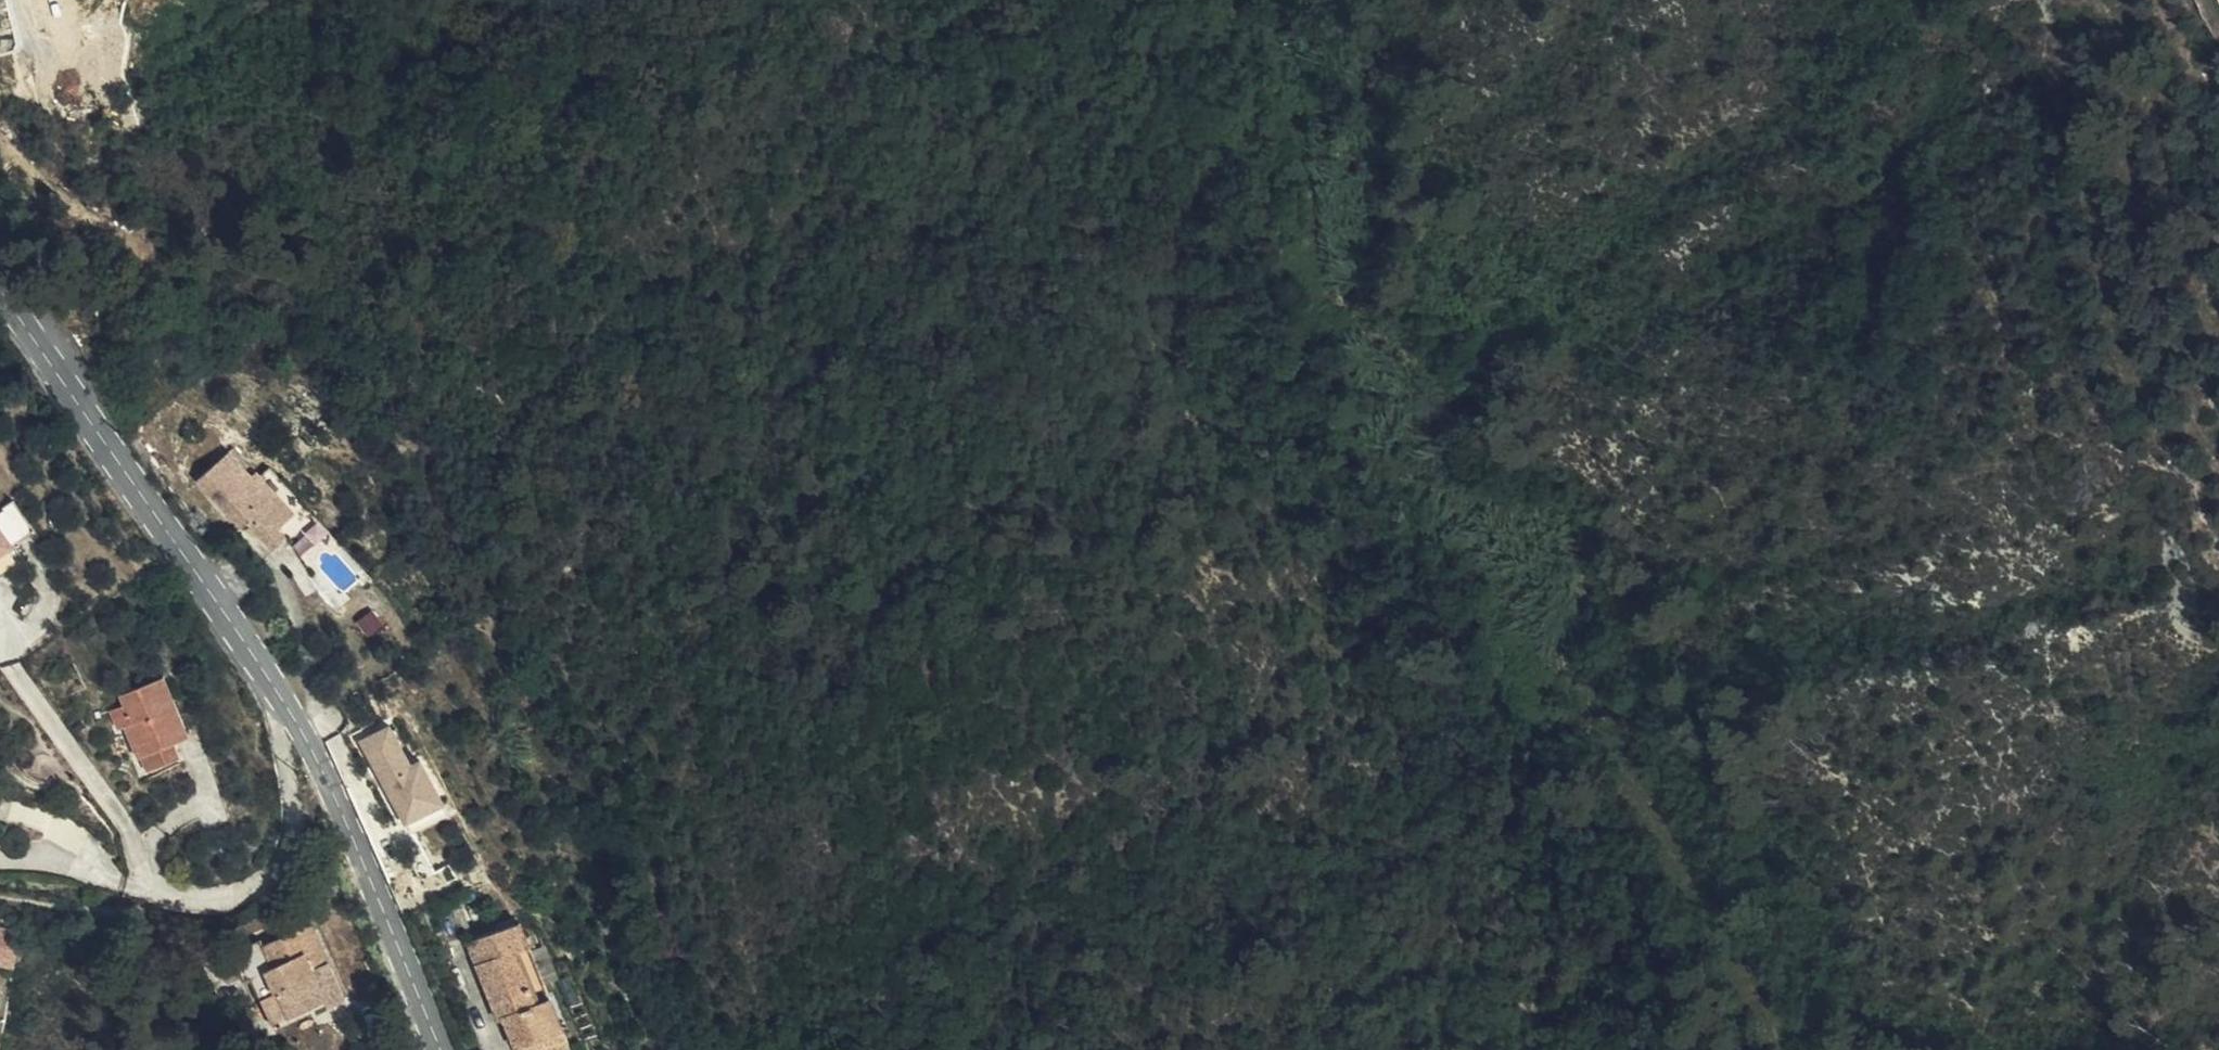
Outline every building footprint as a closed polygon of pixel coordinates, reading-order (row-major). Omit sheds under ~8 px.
[(282,517),(253,480),(251,478),(244,483),(223,458),(191,484),(232,533),(238,529),(251,544),(269,530),(282,517)] [(268,468),(253,480),(282,517),(269,530),(280,544),(309,518),(268,468)] [(280,544),(269,530),(251,544),(264,557),(280,544)] [(92,711),(101,727),(103,731),(107,729),(125,756),(158,739),(174,731),(145,673),(101,693),(106,704),(92,711)] [(345,738),(390,826),(432,804),(408,758),(399,762),(377,722),(345,738)] [(131,770),(133,770),(165,753),(158,739),(125,756),(124,756),(131,770)] [(262,995),(272,1017),(309,1001),(312,1008),(330,1000),(296,924),(249,945),(258,966),(236,977),(246,1002),(262,995)] [(503,1045),(541,1031),(527,992),(521,994),(498,927),(457,944),(483,1013),(491,1010),(503,1045)] [(256,1024),(272,1017),(262,995),(246,1002),(256,1024)] [(541,1031),(503,1045),(504,1049),(540,1049),(546,1047),(541,1031)]
